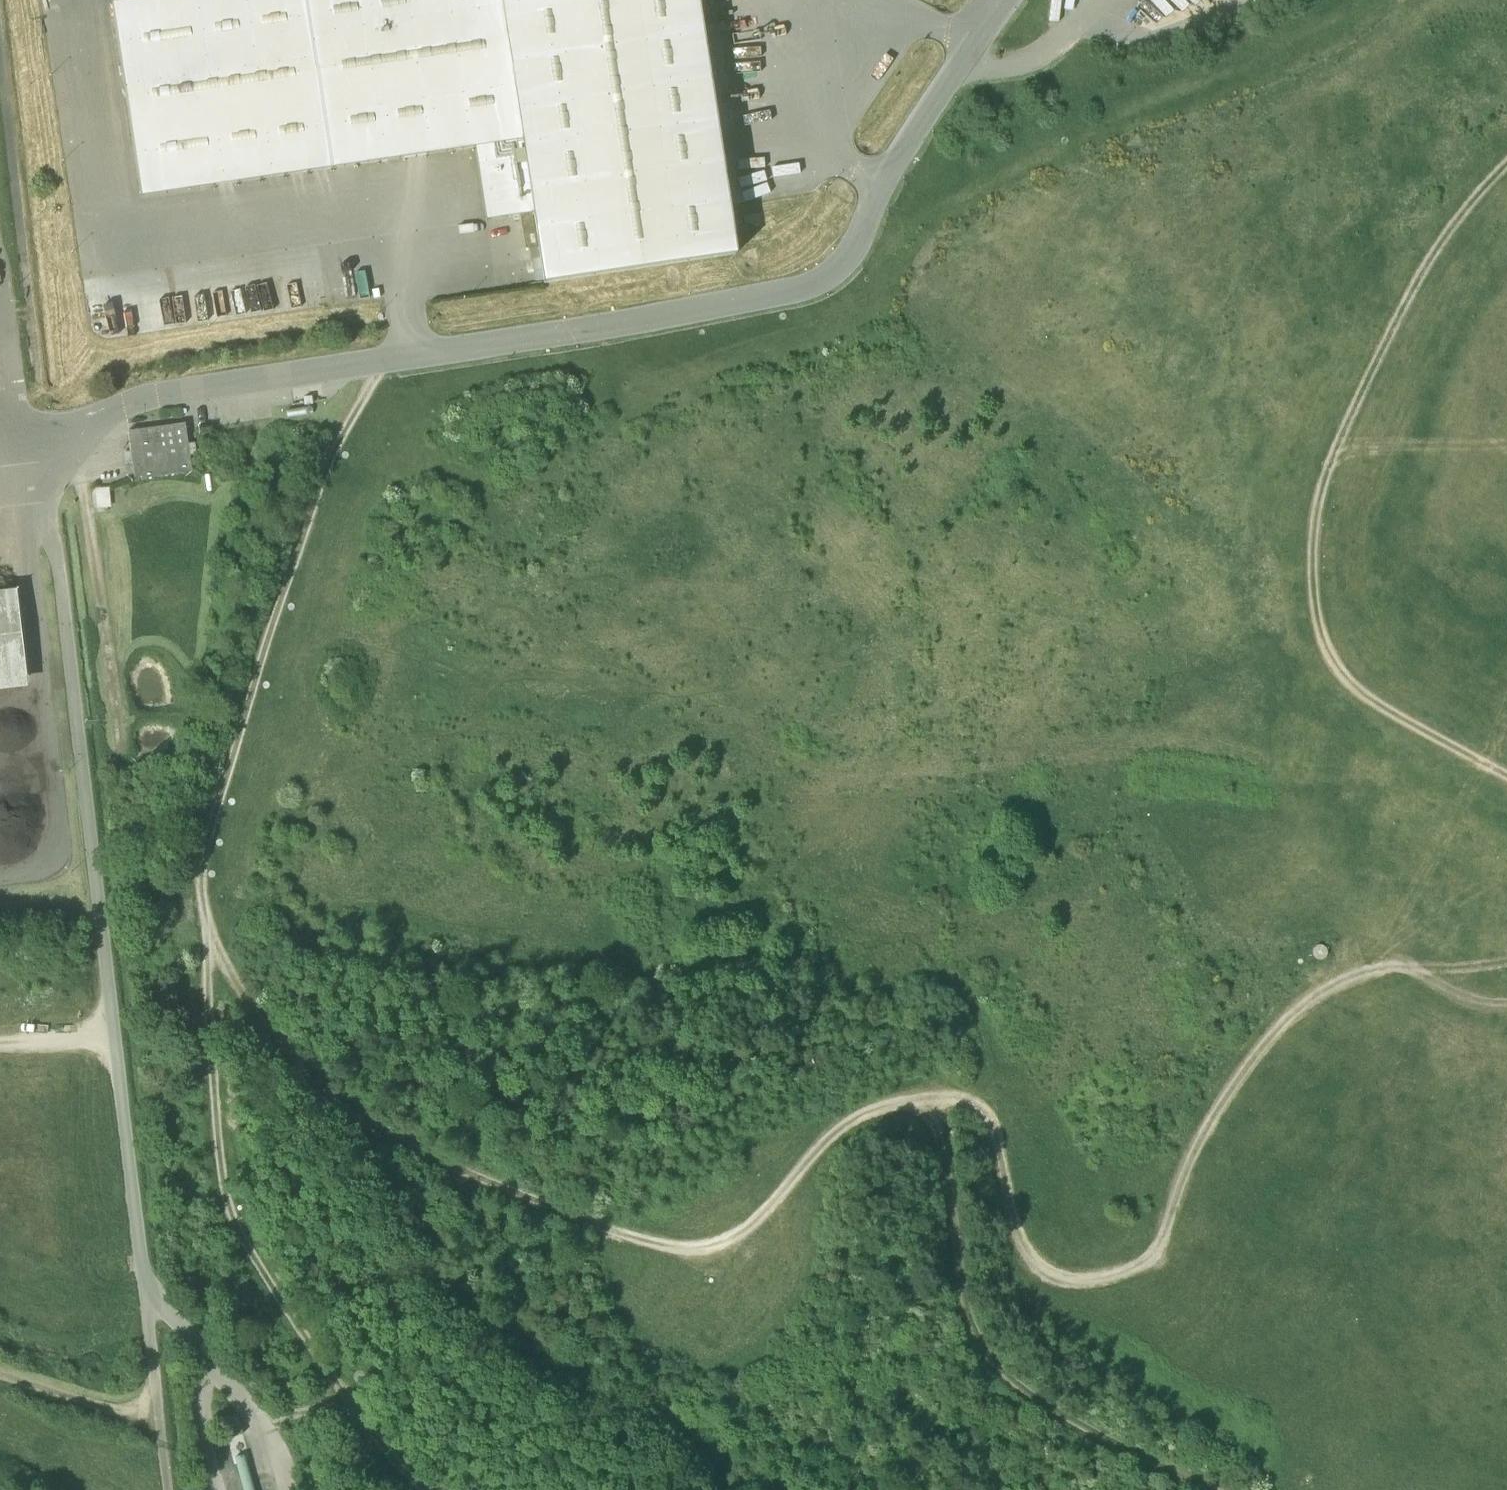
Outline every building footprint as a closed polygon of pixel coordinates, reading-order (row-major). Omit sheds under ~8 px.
[(476,147),(522,139),(501,0),(150,0),(111,6),(140,198),(476,147)] [(522,139),(533,213),(538,246),(544,284),(735,255),(697,0),(501,0),(522,139)] [(533,213),(522,139),(476,147),(487,220),(520,215),(533,213)] [(520,215),(526,248),(538,246),(533,213),(520,215)] [(128,432),(135,480),(192,472),(187,436),(186,432),(185,424),(128,432)] [(26,677),(16,591),(0,593),(0,680),(26,677)]
